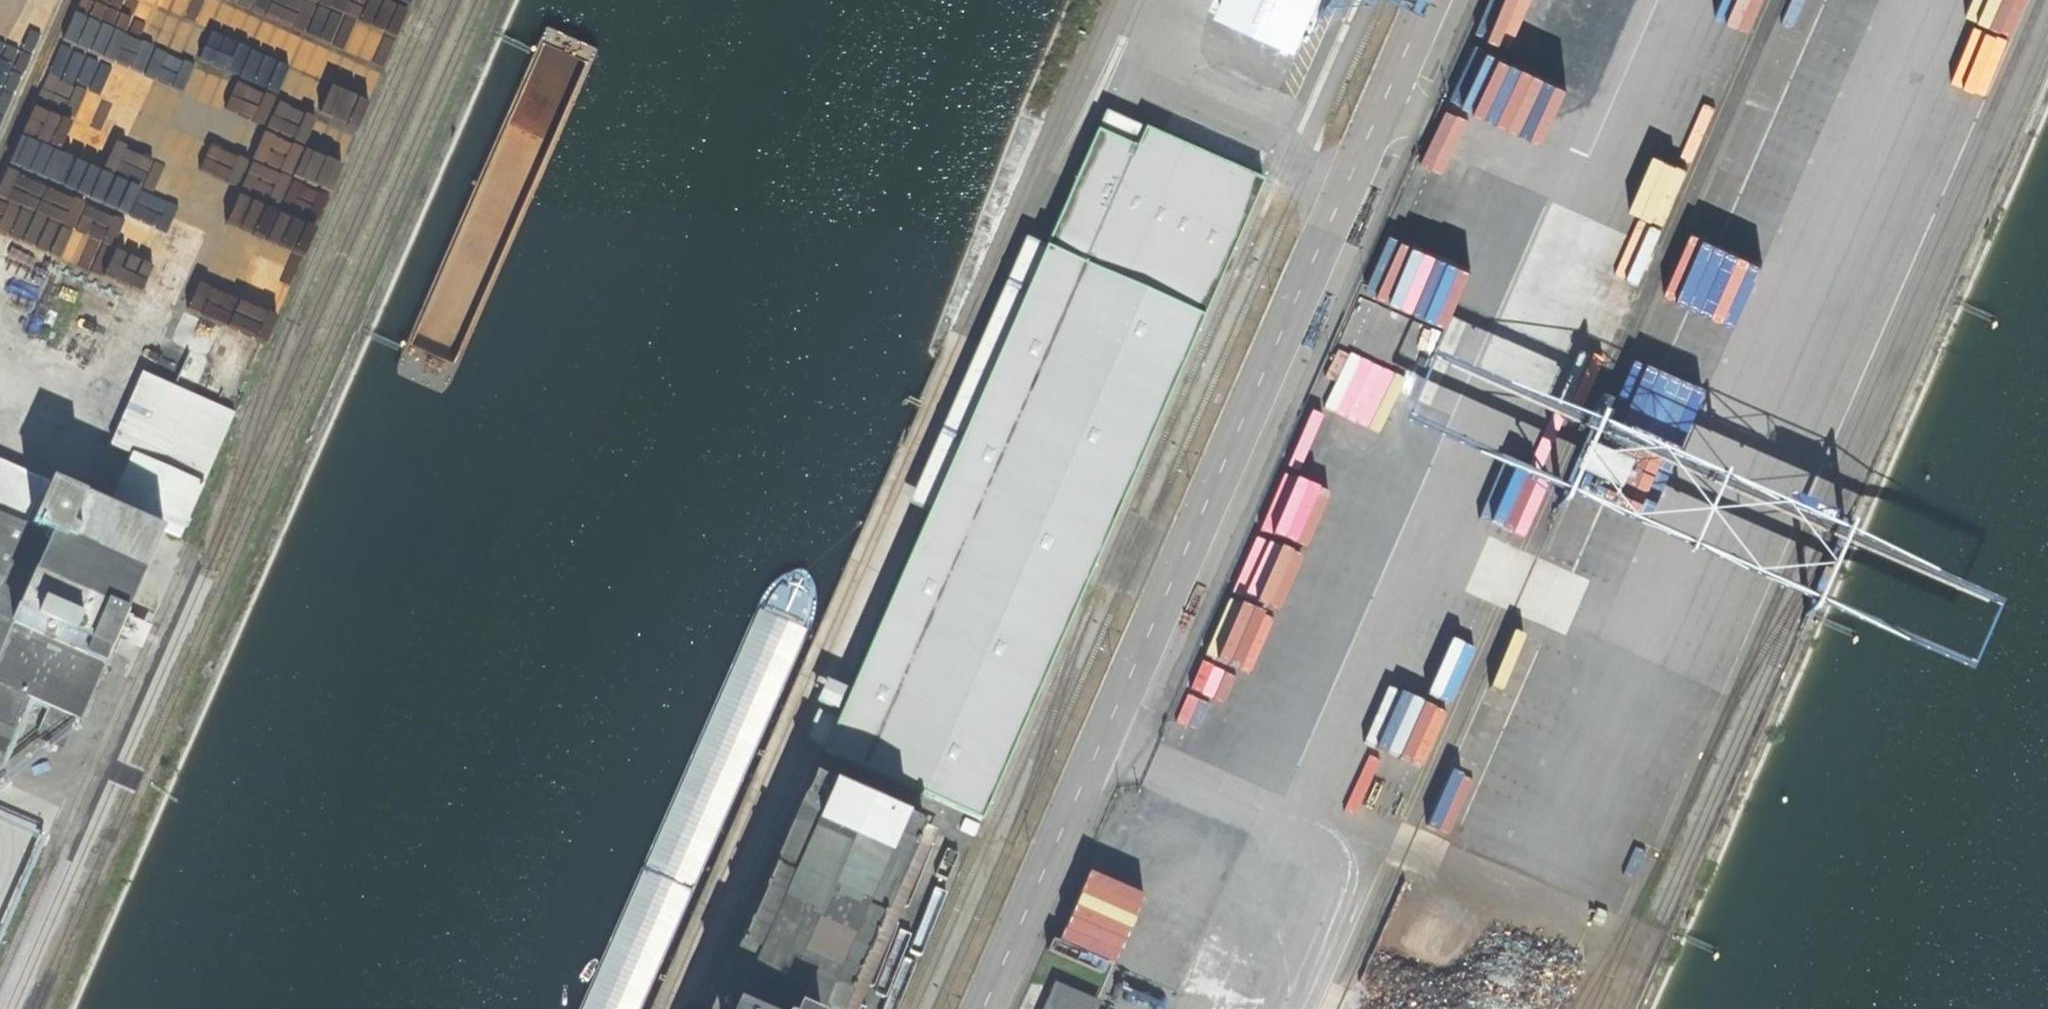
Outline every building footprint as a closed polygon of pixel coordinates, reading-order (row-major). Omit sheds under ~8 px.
[(1245,32),(1295,55),(1320,0),(1260,0),(1245,32)] [(1109,108),(825,749),(982,819),(1267,178),(1109,108)] [(132,453),(203,485),(234,414),(143,373),(111,444),(132,453)] [(109,506),(163,530),(180,536),(203,485),(132,453),(109,506)] [(52,481),(0,458),(0,513),(31,527),(52,481)] [(163,530),(109,506),(52,481),(31,527),(0,513),(0,724),(11,729),(21,706),(46,717),(38,736),(61,746),(74,716),(79,718),(163,530)] [(0,724),(0,761),(13,730),(11,729),(0,724)] [(924,824),(813,774),(710,1008),(842,1008),(924,824)] [(1047,1008),(1094,1008),(1096,1004),(1057,987),(1047,1008)]
